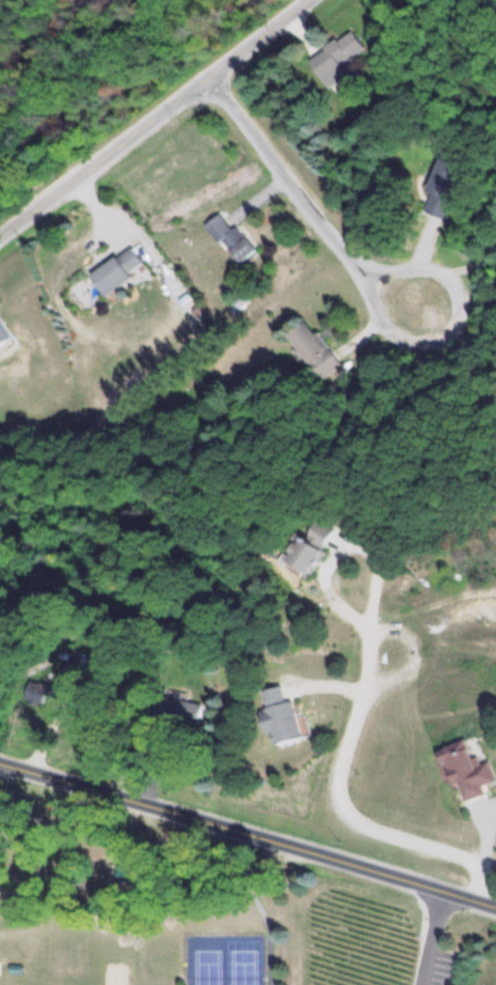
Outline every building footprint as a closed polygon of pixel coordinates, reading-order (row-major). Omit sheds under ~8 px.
[(366,49),(354,30),(309,58),(328,89),(349,75),(342,64),(366,49)] [(208,222),(237,263),(254,251),(225,210),(208,222)] [(91,275),(105,294),(145,264),(130,244),(91,275)] [(0,317),(0,346),(12,339),(0,317)] [(308,317),(287,331),(319,379),(339,365),(308,317)] [(335,528),(317,519),(305,539),(297,534),(282,561),(308,576),(335,528)] [(24,699),(48,706),(54,686),(30,679),(24,699)] [(299,737),(290,700),(285,701),(281,685),(261,690),(266,708),(257,710),(262,732),(269,731),(272,744),(299,737)] [(197,725),(202,704),(158,694),(153,716),(197,725)] [(449,788),(458,785),(464,801),(490,792),(487,784),(495,781),(489,761),(475,766),(467,740),(436,750),(449,788)]
